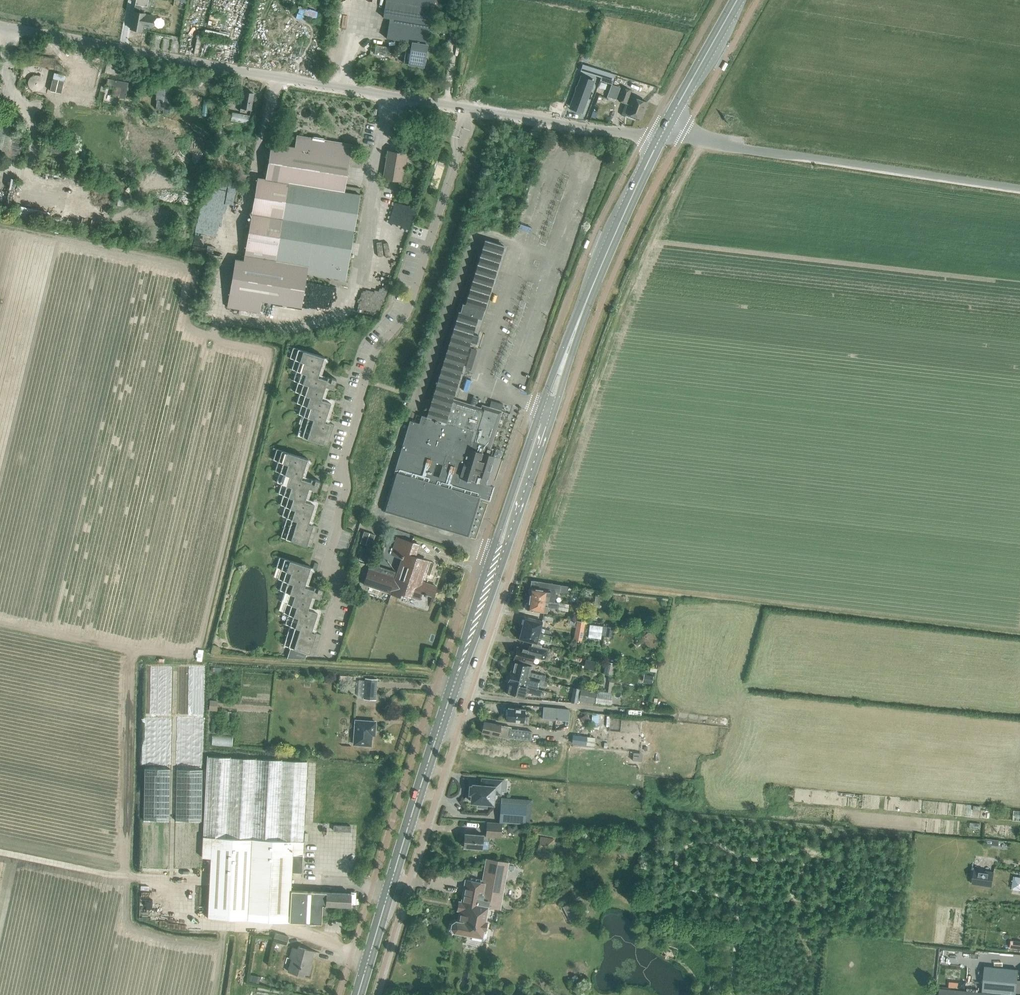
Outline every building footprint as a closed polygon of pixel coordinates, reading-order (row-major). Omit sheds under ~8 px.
[(130,29),(142,31),(143,27),(152,28),(154,16),(145,15),(145,14),(139,13),(140,6),(147,7),(148,0),(135,0),(135,4),(133,12),(130,29)] [(427,45),(433,7),(438,8),(440,0),(386,0),(383,17),(389,19),(386,38),(412,42),(427,45)] [(462,35),(451,33),(449,44),(460,46),(462,35)] [(427,45),(412,42),(411,48),(406,47),(404,63),(423,67),(424,65),(425,65),(426,61),(424,60),(427,45)] [(612,84),(615,75),(582,64),(580,70),(602,77),(601,81),(612,84)] [(582,77),(572,103),(584,108),(594,82),(582,77)] [(128,83),(126,82),(108,79),(107,86),(120,89),(118,97),(125,98),(128,83)] [(612,84),(609,90),(618,93),(620,87),(612,84)] [(156,99),(156,109),(163,110),(163,114),(170,115),(172,88),(165,88),(164,100),(156,99)] [(624,88),(623,88),(618,100),(626,104),(626,102),(630,103),(626,113),(641,119),(647,103),(629,96),(631,91),(624,88)] [(240,108),(240,112),(246,113),(247,109),(251,110),(254,94),(244,92),(242,100),(241,100),(240,108)] [(230,121),(248,124),(250,116),(232,113),(230,121)] [(8,160),(9,158),(19,160),(24,136),(14,134),(16,125),(0,121),(0,158),(8,160)] [(346,280),(352,245),(360,194),(344,192),(352,144),(296,135),(295,147),(271,143),(265,178),(257,177),(243,260),(235,259),(227,308),(260,313),(262,301),(301,308),(307,274),(346,280)] [(384,178),(401,181),(405,153),(388,150),(384,178)] [(481,407),(453,398),(470,342),(476,344),(479,336),(472,334),(477,318),(481,319),(504,246),(485,240),(465,304),(462,304),(460,312),(459,311),(426,417),(421,415),(419,423),(410,420),(382,511),(469,537),(481,497),(485,499),(499,458),(495,457),(489,455),(502,411),(482,404),(481,407)] [(324,357),(293,347),(290,358),(294,359),(291,369),(296,371),(293,380),(298,382),(295,392),(300,393),(296,403),(301,404),(298,414),(303,416),(297,435),(327,445),(334,425),(324,422),(330,402),(321,399),(325,386),(333,388),(336,379),(331,377),(331,378),(327,377),(326,379),(317,376),(324,357)] [(307,459),(276,449),(273,459),(278,461),(275,471),(279,472),(276,482),(281,484),(278,493),(283,495),(280,504),(285,506),(282,516),(286,517),(280,537),(311,547),(317,526),(307,523),(314,504),(304,501),(308,487),(316,490),(319,481),(314,479),(314,480),(310,478),(310,481),(301,478),(307,459)] [(364,531),(360,543),(371,547),(375,535),(364,531)] [(429,607),(436,587),(420,581),(426,562),(415,558),(419,545),(396,537),(390,555),(401,559),(397,572),(370,563),(363,585),(390,593),(390,594),(400,597),(401,594),(411,597),(420,599),(422,592),(432,596),(429,607)] [(362,548),(359,560),(364,562),(368,550),(362,548)] [(276,567),(280,569),(277,579),(282,580),(279,590),(284,592),(281,601),(286,603),(283,613),(287,614),(284,624),(289,625),(283,645),(290,647),(287,658),(305,659),(307,653),(313,655),(320,634),(310,631),(317,612),(307,609),(311,596),(319,598),(322,589),(317,587),(317,588),(313,586),(312,589),(303,586),(310,567),(279,557),(276,567)] [(528,589),(527,593),(529,595),(528,599),(546,601),(554,602),(556,591),(559,591),(560,586),(560,585),(537,582),(531,581),(530,587),(530,588),(528,589)] [(597,595),(595,607),(599,607),(607,608),(608,596),(609,592),(602,591),(601,595),(597,595)] [(354,597),(352,604),(361,607),(364,600),(354,597)] [(526,604),(525,607),(527,609),(527,610),(547,613),(547,612),(548,607),(551,608),(557,609),(558,603),(554,602),(546,601),(528,599),(528,603),(526,604)] [(542,621),(524,617),(522,628),(539,633),(549,635),(551,631),(541,628),(542,621)] [(601,639),(602,627),(589,625),(588,638),(601,639)] [(539,633),(522,628),(519,639),(537,644),(538,638),(543,639),(543,640),(551,642),(552,636),(549,635),(539,633)] [(576,628),(574,641),(582,642),(584,629),(576,628)] [(650,632),(647,632),(641,637),(648,647),(657,640),(650,632)] [(517,647),(514,659),(532,663),(533,657),(544,660),(546,652),(529,647),(528,650),(517,647)] [(586,659),(583,668),(593,671),(595,662),(586,659)] [(532,666),(513,662),(510,672),(529,677),(529,676),(545,680),(546,676),(530,672),(532,666)] [(606,662),(604,673),(608,674),(613,675),(615,664),(606,662)] [(544,681),(529,677),(510,672),(508,682),(526,687),(526,686),(538,689),(539,685),(543,686),(544,681)] [(645,674),(643,681),(651,683),(653,676),(645,674)] [(340,675),(340,684),(352,685),(353,676),(340,675)] [(363,699),(376,699),(377,679),(365,678),(363,699)] [(508,682),(505,693),(524,697),(525,692),(540,696),(542,690),(538,689),(526,686),(526,687),(508,682)] [(587,702),(588,690),(575,687),(573,702),(579,703),(580,701),(587,702)] [(588,690),(587,702),(595,704),(597,691),(588,690)] [(612,693),(597,691),(595,704),(611,706),(612,693)] [(543,711),(543,719),(549,719),(556,720),(557,708),(556,708),(544,707),(543,711)] [(523,725),(529,725),(529,717),(525,716),(525,710),(508,708),(507,721),(524,722),(523,725)] [(354,745),(371,746),(372,732),(375,732),(376,722),(356,721),(354,745)] [(499,737),(509,738),(521,739),(530,741),(532,732),(511,729),(511,728),(484,722),(482,733),(499,737)] [(593,746),(594,738),(574,735),(573,744),(593,746)] [(642,753),(633,752),(632,760),(641,761),(642,753)] [(202,858),(211,858),(208,918),(321,923),(321,914),(325,914),(325,910),(328,910),(329,905),(350,907),(351,894),(327,892),(326,893),(310,892),(291,891),(292,872),(302,872),(308,761),(288,760),(207,757),(202,858)] [(497,792),(498,781),(486,780),(485,786),(473,785),(473,786),(470,786),(469,794),(472,794),(471,802),(478,803),(478,807),(486,807),(486,803),(493,804),(494,792),(497,792)] [(501,803),(500,822),(524,823),(526,805),(501,803)] [(501,824),(487,823),(486,836),(500,837),(501,824)] [(465,834),(464,847),(482,849),(488,849),(489,842),(483,841),(483,835),(465,834)] [(537,848),(549,851),(551,839),(539,837),(537,848)] [(483,930),(485,931),(487,922),(485,921),(487,907),(500,909),(508,863),(486,859),(482,883),(466,880),(462,901),(459,901),(457,911),(460,912),(458,922),(456,921),(452,924),(451,928),(454,932),(482,938),(483,930)] [(993,873),(974,870),(972,883),(991,886),(993,873)] [(287,945),(289,937),(276,933),(273,941),(287,945)] [(309,965),(313,951),(298,946),(297,949),(292,947),(289,958),(291,959),(288,972),(303,976),(304,974),(309,975),(312,966),(309,965)] [(1006,994),(1011,994),(1016,994),(1017,992),(1019,993),(1019,980),(1018,980),(1019,969),(993,967),(993,968),(986,967),(983,991),(991,991),(991,993),(991,994),(1006,994)]
